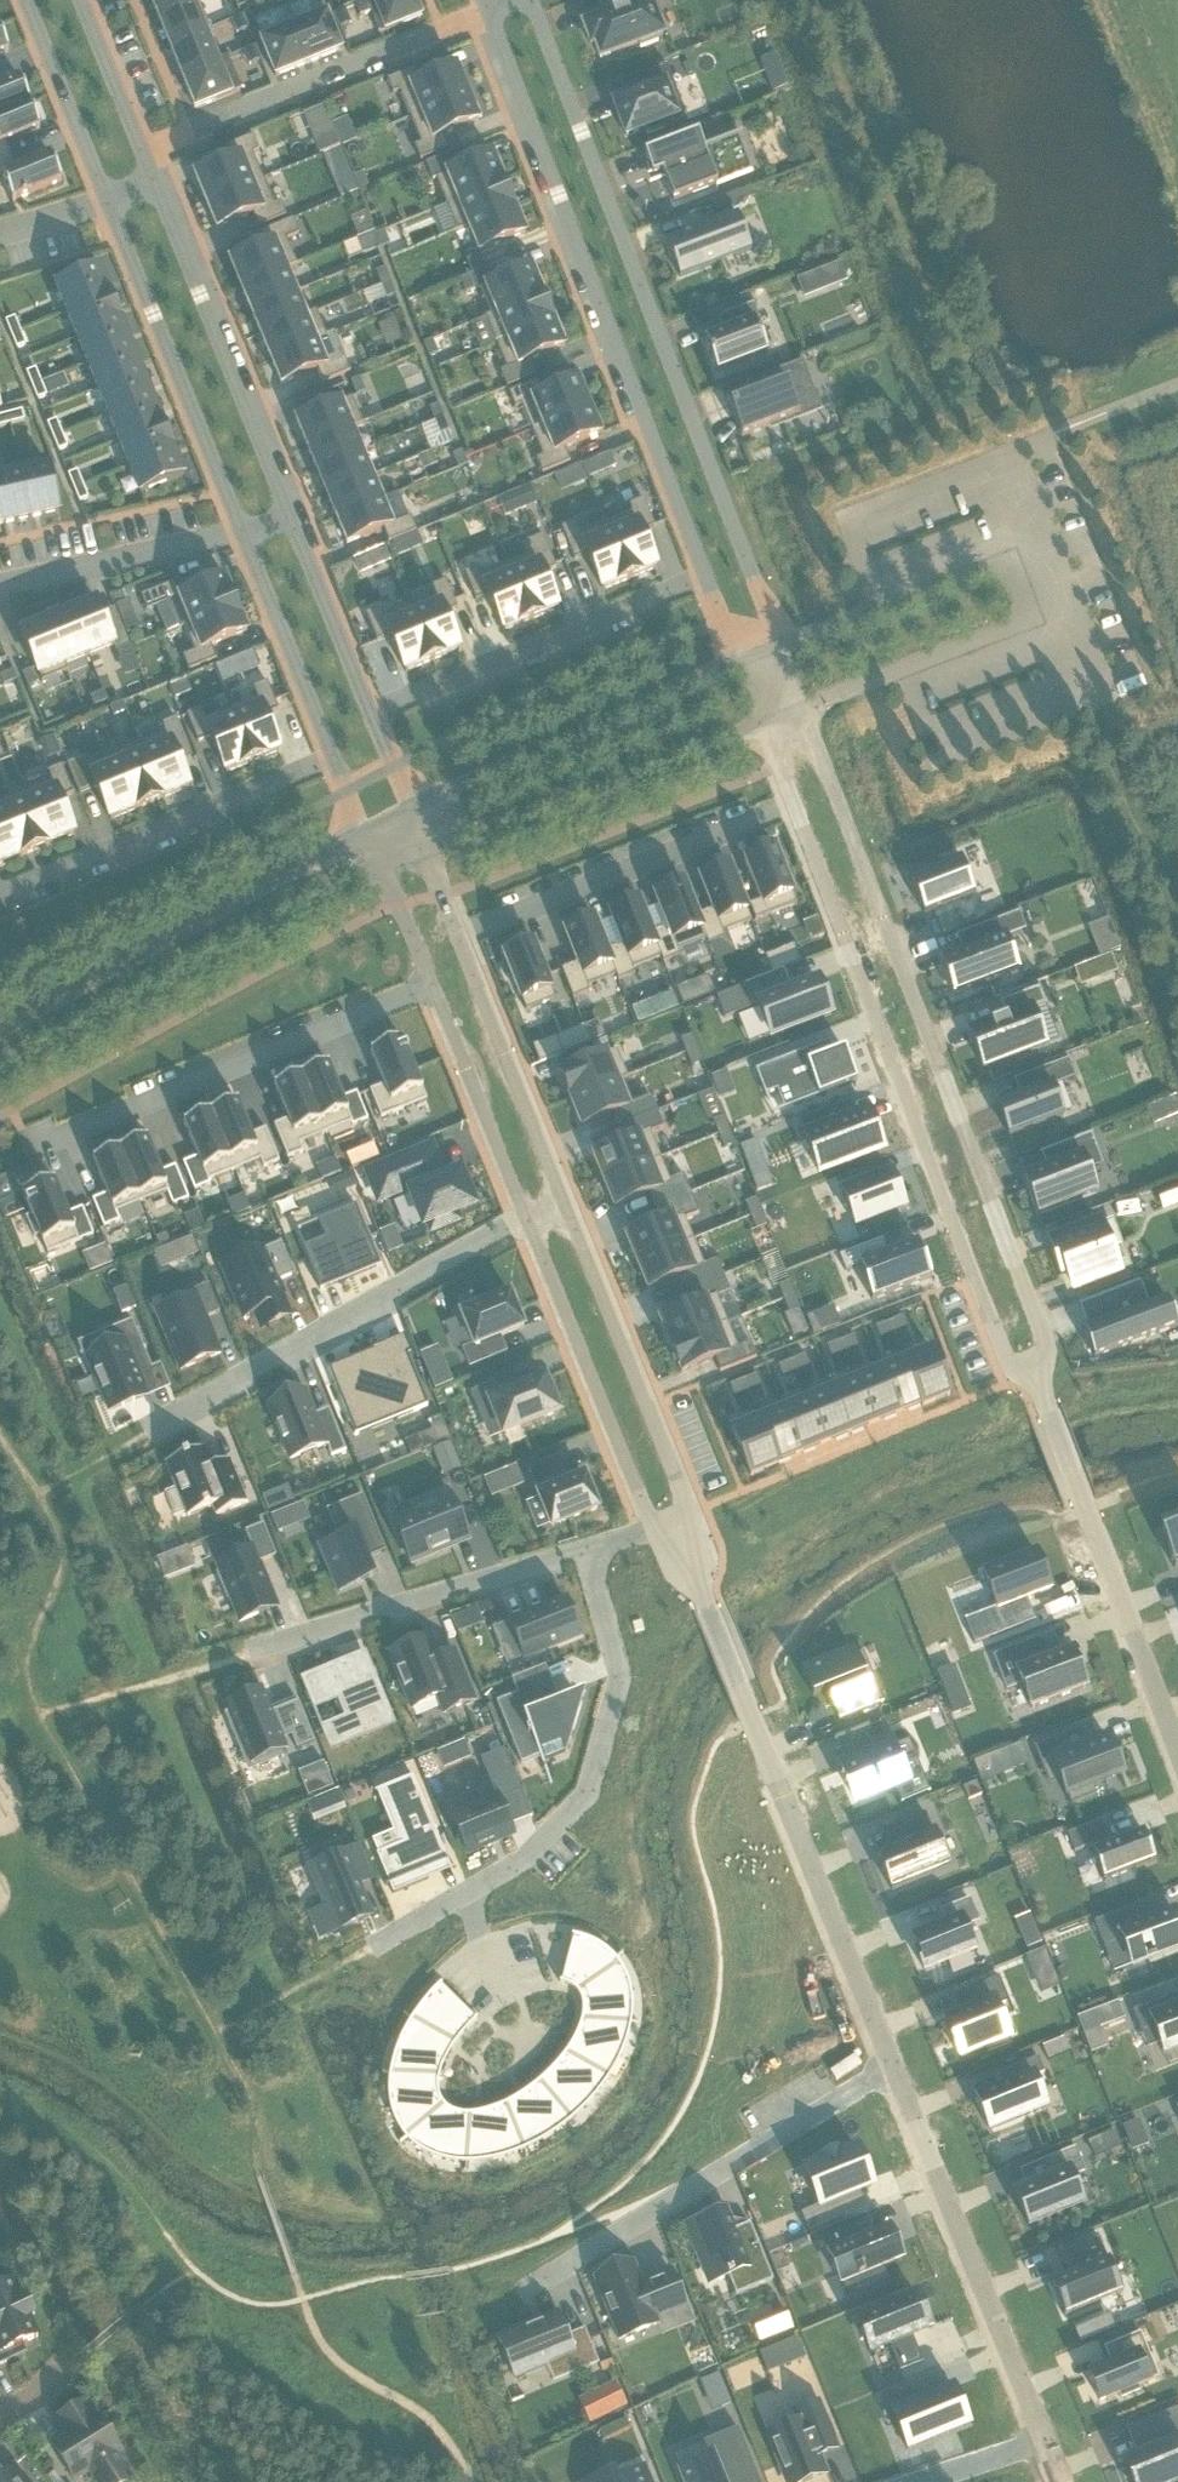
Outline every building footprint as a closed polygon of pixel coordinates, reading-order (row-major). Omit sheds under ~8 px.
[(190,0),(152,0),(157,13),(190,0)] [(157,13),(170,46),(206,31),(211,29),(199,0),(190,0),(157,13)] [(286,8),(292,23),(309,63),(341,50),(325,9),(321,0),(306,0),(286,8)] [(355,5),(360,17),(372,12),(381,34),(421,17),(414,0),(366,0),(355,5)] [(618,11),(612,13),(612,15),(584,26),(591,45),(596,43),(601,58),(639,44),(641,48),(659,42),(657,37),(664,35),(652,2),(657,0),(614,0),(618,11)] [(286,8),(254,21),(260,36),(276,76),(309,63),(292,23),(286,8)] [(340,28),(351,23),(345,10),(335,14),(340,28)] [(237,33),(248,29),(243,15),(232,19),(237,33)] [(206,31),(170,46),(182,75),(217,60),(206,31)] [(250,64),(261,60),(255,47),(245,51),(250,64)] [(217,60),(182,75),(196,109),(242,90),(228,56),(217,60)] [(627,97),(613,102),(627,136),(648,128),(649,133),(664,127),(662,123),(686,114),(667,64),(621,82),(627,97)] [(411,118),(468,94),(457,67),(422,82),(416,69),(388,80),(394,94),(400,92),(411,118)] [(27,102),(17,77),(0,83),(0,113),(27,102)] [(775,80),(770,82),(774,92),(779,90),(788,87),(784,77),(775,80)] [(468,94),(411,118),(422,144),(415,146),(421,161),(449,149),(443,135),(479,120),(468,94)] [(8,155),(3,141),(37,127),(27,102),(0,113),(0,158),(8,155)] [(335,130),(314,139),(320,153),(341,144),(335,130)] [(663,173),(674,202),(717,185),(716,181),(741,163),(732,140),(742,136),(742,135),(704,149),(698,135),(645,156),(652,177),(663,173)] [(195,176),(206,202),(264,179),(253,154),(260,151),(253,136),(225,147),(231,161),(195,176)] [(10,201),(59,181),(48,154),(14,168),(8,155),(0,158),(0,177),(10,201)] [(436,179),(447,205),(504,181),(493,155),(436,179)] [(429,162),(433,171),(446,166),(443,157),(429,162)] [(274,205),(264,179),(206,202),(217,229),(253,214),(258,228),(286,216),(281,202),(274,205)] [(457,230),(468,226),(515,207),(504,181),(447,205),(457,230)] [(750,188),(712,203),(715,211),(753,197),(750,188)] [(526,233),(515,207),(468,226),(479,253),(526,233)] [(681,275),(680,276),(680,277),(752,250),(751,249),(743,252),(730,218),(738,215),(738,213),(666,241),(667,242),(668,242),(681,275)] [(286,268),(297,263),(287,240),(290,238),(299,235),(293,219),(261,233),(266,247),(230,262),(241,287),(286,268)] [(385,231),(376,234),(381,248),(390,244),(385,231)] [(373,251),(381,248),(376,234),(367,238),(373,251)] [(476,257),(467,260),(472,274),(481,270),(476,257)] [(67,312),(110,294),(100,268),(56,286),(67,312)] [(241,287),(251,311),(296,292),(286,268),(241,287)] [(385,268),(376,272),(381,285),(391,281),(385,268)] [(491,316),(543,294),(532,268),(480,289),(491,316)] [(820,271),(798,279),(804,297),(826,289),(820,271)] [(469,275),(460,279),(466,292),(475,289),(469,275)] [(391,281),(381,285),(387,298),(396,295),(391,281)] [(306,316),(296,292),(251,311),(261,335),(306,316)] [(77,338),(121,320),(110,294),(67,312),(77,338)] [(554,320),(543,294),(491,316),(486,318),(496,343),(554,320)] [(717,373),(768,354),(755,321),(760,319),(754,304),(722,316),(728,330),(704,339),(717,373)] [(271,359),(321,338),(327,336),(317,312),(306,316),(261,335),(271,359)] [(6,321),(12,335),(21,331),(15,318),(6,321)] [(88,363),(131,346),(121,320),(77,338),(88,363)] [(565,346),(554,320),(496,343),(507,370),(565,346)] [(26,344),(21,331),(12,335),(17,348),(26,344)] [(331,363),(321,338),(271,359),(281,384),(317,369),(323,383),(351,371),(344,357),(331,363)] [(433,340),(424,343),(429,357),(439,353),(433,340)] [(131,346),(88,363),(98,389),(142,371),(131,346)] [(757,377),(763,393),(730,406),(741,436),(820,406),(803,360),(757,377)] [(33,386),(42,382),(36,369),(27,372),(33,386)] [(142,371),(98,389),(109,415),(152,397),(142,371)] [(360,378),(351,381),(357,395),(366,391),(360,378)] [(522,405),(532,430),(590,407),(579,380),(543,395),(538,381),(510,392),(516,408),(522,405)] [(47,396),(42,382),(33,386),(38,399),(47,396)] [(119,440),(163,422),(152,397),(109,415),(119,440)] [(307,446),(352,427),(363,423),(353,398),(296,421),(307,446)] [(435,421),(444,418),(439,404),(430,408),(435,421)] [(601,433),(590,407),(532,430),(543,456),(536,459),(542,473),(570,462),(565,448),(601,433)] [(8,414),(10,424),(23,421),(21,411),(8,414)] [(10,424),(8,414),(0,416),(0,426),(10,424)] [(449,431),(444,418),(435,421),(440,435),(449,431)] [(53,437),(62,433),(57,420),(48,424),(53,437)] [(163,422),(119,440),(130,466),(173,448),(163,422)] [(307,446),(317,470),(362,452),(352,427),(307,446)] [(68,447),(62,433),(53,437),(59,451),(68,447)] [(173,448),(130,466),(140,492),(184,475),(173,448)] [(372,476),(362,452),(317,470),(327,495),(372,476)] [(460,470),(469,466),(463,453),(454,457),(460,470)] [(597,457),(584,463),(590,477),(603,472),(597,457)] [(49,466),(21,472),(31,518),(59,511),(49,466)] [(69,475),(74,488),(83,485),(78,471),(69,475)] [(31,518),(21,472),(0,476),(0,505),(4,524),(31,518)] [(327,495),(337,519),(382,500),(372,476),(327,495)] [(89,498),(83,485),(74,488),(80,502),(89,498)] [(532,485),(510,494),(517,511),(539,502),(532,485)] [(632,511),(606,522),(630,579),(657,568),(642,533),(655,527),(644,499),(630,505),(632,511)] [(392,524),(382,500),(337,519),(348,544),(383,529),(389,543),(417,531),(411,517),(392,524)] [(604,590),(630,579),(606,522),(580,533),(576,522),(562,528),(575,560),(589,554),(604,590)] [(526,556),(508,563),(531,620),(558,609),(543,573),(557,568),(543,535),(521,544),(526,556)] [(384,546),(371,551),(378,567),(390,562),(384,546)] [(505,631),(531,620),(508,563),(482,574),(479,567),(465,573),(476,601),(490,595),(505,631)] [(168,601),(179,628),(236,604),(226,578),(179,596),(174,583),(141,596),(147,610),(168,601)] [(413,614),(433,661),(459,650),(445,614),(458,609),(447,581),(433,586),(440,604),(413,614)] [(71,610),(90,656),(114,645),(117,650),(130,645),(114,608),(101,613),(96,600),(71,610)] [(247,631),(236,604),(179,628),(179,629),(184,626),(195,652),(183,657),(189,671),(217,659),(211,645),(247,631)] [(433,661),(413,614),(409,604),(383,615),(380,608),(366,614),(378,642),(391,636),(406,672),(433,661)] [(90,656),(71,610),(47,621),(67,671),(69,670),(66,665),(90,656)] [(67,671),(47,621),(22,631),(42,681),(67,671)] [(130,645),(117,650),(120,659),(134,654),(130,645)] [(252,650),(235,657),(242,674),(259,667),(252,650)] [(37,683),(32,670),(23,673),(28,687),(37,683)] [(14,671),(0,676),(4,685),(17,680),(14,671)] [(185,679),(170,686),(175,699),(191,692),(185,679)] [(258,699),(232,710),(253,762),(280,751),(265,715),(279,710),(268,682),(253,687),(258,699)] [(104,692),(90,697),(94,706),(107,700),(104,692)] [(123,702),(110,708),(114,716),(127,711),(123,702)] [(253,762),(232,710),(231,710),(233,716),(208,726),(201,709),(187,714),(198,742),(212,737),(226,773),(253,762)] [(166,731),(140,741),(163,799),(189,788),(179,762),(192,757),(177,719),(163,724),(166,731)] [(140,741),(114,752),(137,809),(163,799),(140,741)] [(84,756),(66,764),(78,792),(97,784),(111,820),(137,809),(114,752),(113,750),(86,761),(84,756)] [(53,783),(27,793),(48,846),(74,835),(60,799),(74,794),(62,765),(48,771),(53,783)] [(22,856),(48,846),(27,793),(26,794),(28,799),(4,809),(0,799),(0,802),(22,856)] [(22,856),(0,802),(0,865),(22,856)] [(775,847),(745,859),(762,901),(750,906),(756,920),(797,904),(783,869),(788,866),(783,853),(778,855),(775,847)] [(962,857),(910,877),(911,878),(924,914),(976,894),(962,857)] [(714,910),(698,916),(709,945),(725,938),(723,933),(752,922),(730,865),(700,876),(714,910)] [(669,928),(653,934),(664,963),(680,956),(678,951),(706,940),(709,945),(698,916),(684,883),(655,894),(669,928)] [(623,946),(608,952),(619,980),(635,974),(633,969),(661,957),(663,963),(664,963),(653,934),(639,901),(610,912),(623,946)] [(956,996),(1018,972),(1004,937),(1025,929),(1018,912),(964,933),(971,949),(942,960),(956,996)] [(578,964),(562,970),(573,999),(590,992),(588,986),(616,975),(618,981),(619,980),(608,952),(594,918),(565,930),(578,964)] [(1106,937),(1094,942),(1100,957),(1112,952),(1121,949),(1115,934),(1106,937)] [(507,962),(502,964),(507,977),(512,975),(526,1011),(556,999),(533,942),(504,954),(507,962)] [(794,946),(766,957),(773,974),(801,963),(794,946)] [(1112,954),(1096,960),(1102,977),(1118,971),(1112,954)] [(759,1003),(771,1037),(831,1014),(818,980),(759,1003)] [(688,985),(676,990),(683,1007),(694,1003),(688,985)] [(754,1007),(745,985),(722,994),(730,1016),(754,1007)] [(1001,1002),(1007,1018),(970,1032),(984,1069),(1046,1045),(1032,1010),(1046,1005),(1040,987),(1001,1002)] [(651,1002),(631,1010),(638,1026),(658,1018),(651,1002)] [(584,1027),(556,1038),(562,1055),(591,1044),(584,1027)] [(692,1035),(682,1039),(687,1052),(698,1048),(692,1035)] [(384,1085),(370,1091),(381,1119),(427,1100),(402,1039),(371,1052),(384,1085)] [(827,1058),(822,1045),(756,1070),(765,1095),(788,1087),(795,1106),(857,1082),(846,1052),(827,1058)] [(698,1048),(687,1052),(693,1066),(703,1062),(698,1048)] [(617,1050),(561,1073),(571,1099),(623,1079),(628,1077),(617,1050)] [(1051,1066),(1058,1084),(1076,1077),(1069,1059),(1051,1066)] [(329,1064),(302,1075),(325,1134),(351,1124),(352,1126),(368,1120),(357,1092),(342,1098),(329,1064)] [(728,1070),(712,1077),(720,1097),(736,1091),(728,1070)] [(288,1120),(274,1126),(288,1159),(304,1152),(300,1144),(325,1134),(302,1075),(275,1086),(288,1120)] [(623,1079),(571,1099),(582,1126),(613,1113),(619,1127),(657,1112),(651,1096),(632,1104),(623,1080),(628,1078),(628,1077),(623,1079)] [(1051,1084),(997,1104),(1009,1136),(1064,1115),(1051,1084)] [(238,1101),(211,1112),(235,1171),(260,1160),(264,1168),(280,1162),(266,1129),(252,1135),(238,1101)] [(1161,1101),(1147,1107),(1153,1124),(1168,1118),(1161,1101)] [(869,1112),(842,1122),(837,1107),(800,1121),(819,1173),(883,1148),(869,1112)] [(198,1157),(183,1163),(195,1190),(211,1184),(210,1181),(235,1171),(211,1112),(184,1123),(198,1157)] [(625,1142),(594,1154),(604,1181),(661,1158),(650,1133),(664,1127),(657,1112),(619,1127),(625,1142)] [(725,1117),(714,1121),(720,1134),(730,1130),(725,1117)] [(730,1130),(720,1134),(725,1148),(735,1143),(730,1130)] [(1039,1213),(1096,1191),(1085,1164),(1102,1158),(1092,1133),(1050,1149),(1056,1165),(1025,1177),(1039,1213)] [(147,1138),(120,1149),(142,1203),(168,1192),(173,1206),(189,1199),(176,1166),(161,1172),(147,1138)] [(459,1219),(456,1213),(474,1205),(461,1172),(444,1178),(431,1147),(368,1173),(379,1199),(409,1188),(424,1226),(429,1224),(431,1231),(459,1219)] [(107,1194),(93,1200),(104,1227),(120,1221),(117,1213),(142,1203),(120,1149),(93,1160),(107,1194)] [(661,1158),(604,1181),(615,1208),(650,1193),(656,1208),(691,1193),(683,1173),(669,1179),(661,1158)] [(351,1172),(340,1176),(345,1190),(357,1186),(351,1172)] [(892,1174),(843,1193),(855,1226),(905,1207),(892,1174)] [(55,1180),(23,1193),(32,1216),(26,1218),(34,1237),(40,1235),(48,1254),(94,1235),(83,1208),(68,1214),(55,1180)] [(1157,1191),(1164,1209),(1177,1203),(1177,1183),(1157,1191)] [(661,1222),(627,1236),(638,1263),(694,1240),(686,1219),(700,1214),(691,1193),(656,1208),(661,1222)] [(245,1196),(227,1203),(233,1217),(251,1210),(245,1196)] [(757,1198),(747,1202),(752,1216),(762,1212),(757,1198)] [(381,1266),(356,1204),(318,1220),(325,1238),(303,1247),(321,1290),(381,1266)] [(198,1210),(185,1216),(192,1234),(206,1228),(198,1210)] [(762,1212),(752,1216),(757,1229),(768,1225),(762,1212)] [(1100,1223),(1050,1242),(1062,1274),(1067,1272),(1074,1290),(1119,1273),(1109,1247),(1121,1243),(1112,1221),(1101,1225),(1100,1223)] [(191,1237),(174,1244),(181,1261),(198,1254),(191,1237)] [(694,1240),(638,1263),(648,1289),(678,1277),(684,1292),(724,1276),(718,1259),(704,1265),(694,1240)] [(932,1278),(918,1241),(888,1253),(883,1240),(840,1256),(846,1272),(859,1266),(872,1301),(932,1278)] [(265,1247),(222,1264),(244,1318),(257,1312),(263,1326),(290,1314),(282,1296),(284,1295),(279,1281),(296,1275),(283,1243),(266,1249),(265,1247)] [(690,1307),(660,1319),(671,1345),(728,1322),(717,1297),(731,1292),(724,1276),(684,1292),(690,1307)] [(790,1282),(779,1286),(785,1299),(795,1295),(790,1282)] [(195,1295),(156,1311),(181,1370),(221,1354),(206,1318),(220,1312),(209,1284),(193,1291),(195,1295)] [(1084,1331),(1094,1358),(1177,1326),(1177,1324),(1168,1298),(1139,1309),(1129,1284),(1106,1293),(1116,1318),(1084,1331)] [(126,1285),(114,1290),(122,1312),(135,1307),(126,1285)] [(496,1338),(524,1327),(510,1293),(461,1313),(474,1345),(464,1350),(471,1366),(502,1353),(496,1338)] [(795,1295),(785,1299),(790,1313),(800,1309),(795,1295)] [(816,1313),(807,1317),(813,1335),(823,1331),(816,1313)] [(904,1319),(891,1324),(895,1334),(908,1329),(904,1319)] [(113,1346),(87,1357),(109,1411),(147,1395),(140,1377),(154,1372),(132,1320),(107,1330),(113,1346)] [(728,1322),(671,1345),(682,1372),(712,1360),(718,1375),(758,1359),(751,1342),(738,1347),(728,1322)] [(891,1324),(877,1329),(881,1339),(895,1334),(891,1324)] [(855,1337),(842,1342),(846,1353),(859,1348),(855,1337)] [(842,1342),(828,1347),(832,1358),(846,1353),(842,1342)] [(372,1428),(428,1406),(407,1353),(380,1364),(373,1349),(329,1368),(350,1421),(366,1415),(372,1428)] [(932,1349),(905,1360),(924,1406),(950,1395),(932,1349)] [(806,1357),(793,1362),(797,1372),(810,1367),(806,1357)] [(905,1360),(881,1370),(898,1413),(921,1404),(922,1406),(924,1406),(905,1360)] [(793,1362),(780,1367),(784,1378),(797,1372),(793,1362)] [(447,1369),(429,1377),(435,1389),(453,1382),(447,1369)] [(881,1370),(856,1380),(874,1423),(898,1413),(881,1370)] [(757,1376),(744,1381),(748,1392),(761,1387),(757,1376)] [(496,1382),(470,1392),(477,1407),(490,1402),(503,1434),(558,1412),(545,1378),(502,1395),(496,1382)] [(856,1380),(832,1390),(850,1433),(874,1423),(856,1380)] [(744,1381),(731,1387),(735,1397),(748,1392),(744,1381)] [(832,1390),(808,1400),(825,1443),(850,1433),(832,1390)] [(305,1391),(269,1406),(291,1459),(326,1445),(331,1457),(346,1451),(332,1416),(317,1422),(305,1391)] [(808,1400),(784,1409),(801,1453),(825,1443),(808,1400)] [(784,1409),(759,1419),(778,1465),(779,1465),(778,1462),(801,1453),(784,1409)] [(442,1416),(428,1422),(438,1444),(451,1439),(442,1416)] [(759,1419),(733,1430),(751,1476),(778,1465),(759,1419)] [(450,1443),(433,1450),(444,1475),(461,1468),(450,1443)] [(176,1515),(187,1511),(189,1516),(214,1506),(218,1515),(248,1503),(234,1469),(221,1474),(219,1470),(212,1466),(204,1447),(167,1462),(178,1488),(166,1493),(176,1515)] [(584,1476),(570,1482),(559,1456),(528,1468),(539,1495),(538,1495),(552,1527),(598,1509),(584,1476)] [(517,1466),(503,1471),(511,1491),(525,1485),(517,1466)] [(274,1492),(262,1497),(268,1511),(280,1507),(274,1492)] [(338,1539),(321,1546),(339,1591),(360,1583),(359,1581),(372,1575),(366,1559),(385,1551),(363,1495),(327,1510),(338,1539)] [(466,1535),(450,1496),(394,1519),(411,1561),(452,1545),(451,1542),(466,1535)] [(254,1550),(217,1565),(240,1621),(277,1606),(259,1562),(276,1556),(263,1524),(247,1531),(254,1550)] [(1161,1533),(1175,1568),(1177,1567),(1177,1527),(1161,1533)] [(1037,1554),(1005,1566),(1003,1562),(984,1569),(986,1573),(984,1574),(997,1608),(965,1620),(975,1644),(1024,1625),(1016,1602),(1051,1589),(1037,1554)] [(501,1648),(518,1641),(524,1657),(581,1635),(568,1603),(549,1611),(547,1607),(493,1628),(501,1648)] [(477,1607),(454,1615),(460,1633),(484,1624),(477,1607)] [(642,1620),(633,1622),(636,1632),(644,1630),(642,1620)] [(1049,1637),(995,1657),(1007,1689),(1022,1683),(1032,1708),(1086,1687),(1078,1667),(1081,1666),(1074,1650),(1056,1657),(1049,1637)] [(389,1654),(411,1708),(438,1697),(444,1712),(474,1700),(457,1660),(439,1667),(428,1639),(389,1654)] [(803,1672),(814,1696),(832,1689),(836,1697),(831,1699),(839,1720),(884,1702),(871,1671),(864,1674),(855,1651),(803,1672)] [(337,1667),(306,1680),(317,1707),(335,1699),(343,1719),(325,1727),(333,1747),(364,1734),(357,1716),(384,1704),(374,1681),(347,1692),(337,1667)] [(954,1668),(938,1674),(944,1688),(960,1682),(954,1668)] [(542,1683),(497,1701),(521,1763),(542,1755),(539,1748),(569,1736),(569,1737),(570,1737),(580,1702),(577,1694),(551,1705),(542,1683)] [(274,1715),(263,1688),(226,1703),(251,1764),(288,1749),(280,1730),(288,1727),(297,1748),(314,1741),(298,1701),(280,1708),(282,1712),(274,1715)] [(868,1757),(842,1767),(857,1803),(906,1783),(884,1728),(860,1738),(868,1757)] [(1082,1728),(1034,1746),(1043,1769),(1056,1764),(1071,1805),(1097,1795),(1094,1785),(1122,1775),(1108,1738),(1089,1746),(1082,1728)] [(506,1751),(489,1758),(497,1779),(491,1781),(498,1798),(521,1789),(506,1751)] [(997,1754),(974,1763),(981,1783),(1004,1774),(997,1754)] [(324,1762),(299,1772),(309,1797),(334,1787),(324,1762)] [(401,1843),(374,1854),(391,1895),(427,1880),(423,1871),(448,1861),(413,1776),(379,1790),(401,1843)] [(977,1782),(964,1788),(969,1800),(982,1795),(977,1782)] [(339,1791),(327,1795),(335,1815),(347,1811),(339,1791)] [(498,1798),(454,1817),(468,1853),(513,1834),(498,1798)] [(896,1847),(878,1855),(893,1891),(949,1868),(934,1832),(933,1832),(925,1813),(888,1829),(896,1847)] [(1104,1821),(1068,1834),(1074,1852),(1090,1846),(1104,1881),(1155,1861),(1144,1831),(1113,1843),(1104,1821)] [(335,1904),(312,1914),(321,1936),(370,1916),(357,1884),(371,1878),(358,1848),(345,1854),(344,1853),(318,1864),(335,1904)] [(978,1920),(969,1900),(942,1911),(948,1925),(915,1938),(920,1952),(918,1953),(925,1971),(973,1951),(963,1926),(978,1920)] [(1095,1921),(1105,1948),(1123,1941),(1133,1966),(1177,1949),(1177,1921),(1174,1911),(1141,1924),(1134,1906),(1095,1921)] [(573,1937),(560,1983),(577,1992),(616,1959),(605,1949),(592,1941),(572,1935),(572,1937),(573,1937)] [(1045,1949),(1027,1956),(1034,1975),(1052,1968),(1045,1949)] [(616,1959),(577,1992),(581,1999),(583,2014),(581,2021),(625,2023),(624,1997),(631,1996),(626,1976),(616,1959)] [(969,2010),(945,2019),(961,2059),(985,2049),(987,2055),(1013,2044),(996,2001),(1007,1997),(999,1977),(962,1992),(969,2010)] [(425,2000),(412,2018),(418,2022),(455,2043),(477,2020),(441,1984),(425,2000)] [(1133,2012),(1142,2032),(1155,2027),(1163,2049),(1177,2043),(1177,1995),(1133,2012)] [(1119,2002),(1078,2018),(1084,2035),(1125,2019),(1119,2002)] [(569,2048),(565,2053),(602,2075),(613,2056),(619,2059),(626,2041),(631,2023),(625,2023),(581,2021),(579,2030),(569,2048)] [(394,2055),(389,2074),(396,2074),(439,2076),(441,2067),(452,2048),(455,2043),(418,2022),(407,2040),(401,2038),(394,2055)] [(1065,2038),(1043,2047),(1048,2060),(1070,2051),(1065,2038)] [(545,2076),(538,2082),(567,2115),(581,2101),(587,2106),(598,2093),(609,2078),(602,2075),(565,2053),(559,2061),(545,2076)] [(1003,2088),(980,2097),(986,2112),(983,2113),(990,2130),(1046,2107),(1034,2077),(1045,2073),(1039,2058),(998,2074),(1003,2088)] [(396,2099),(389,2101),(394,2120),(405,2138),(409,2134),(443,2105),(439,2098),(437,2082),(439,2076),(396,2074),(396,2099)] [(512,2100),(506,2103),(521,2144),(540,2134),(544,2140),(558,2131),(571,2121),(567,2115),(538,2082),(530,2089),(512,2100)] [(471,2114),(466,2156),(492,2153),(493,2160),(509,2156),(523,2150),(521,2144),(506,2103),(496,2108),(476,2114),(471,2114)] [(443,2105),(409,2134),(433,2150),(430,2156),(448,2162),(465,2163),(466,2156),(471,2114),(461,2114),(446,2108),(443,2105)] [(1049,2178),(1015,2192),(1029,2226),(1084,2203),(1073,2177),(1086,2172),(1076,2147),(1042,2161),(1049,2178)] [(822,2163),(806,2169),(821,2206),(870,2186),(857,2149),(841,2156),(839,2150),(820,2157),(822,2163)] [(726,2209),(688,2224),(701,2258),(713,2253),(723,2275),(727,2273),(735,2292),(772,2277),(749,2221),(734,2227),(726,2209)] [(856,2223),(822,2236),(841,2282),(864,2272),(870,2286),(889,2279),(883,2264),(901,2257),(889,2226),(862,2237),(856,2223)] [(1122,2293),(1099,2237),(1063,2252),(1072,2274),(1052,2282),(1066,2316),(1122,2293)] [(634,2263),(595,2279),(619,2339),(659,2323),(657,2318),(686,2306),(673,2273),(643,2285),(634,2263)] [(13,2282),(0,2288),(0,2364),(6,2362),(2,2353),(38,2337),(30,2319),(34,2317),(26,2298),(21,2300),(13,2282)] [(929,2327),(916,2295),(859,2319),(871,2350),(889,2343),(900,2372),(924,2361),(912,2334),(929,2327)] [(787,2312),(771,2319),(777,2334),(793,2327),(787,2312)] [(558,2313),(499,2337),(515,2378),(574,2354),(579,2367),(598,2360),(585,2328),(567,2336),(558,2313)] [(1090,2324),(1075,2330),(1081,2344),(1096,2338),(1090,2324)] [(1122,2361),(1089,2374),(1100,2401),(1120,2393),(1122,2398),(1140,2390),(1138,2386),(1150,2381),(1159,2377),(1149,2353),(1141,2332),(1114,2343),(1122,2361)] [(798,2340),(762,2355),(769,2373),(805,2357),(798,2340)] [(719,2374),(700,2381),(707,2398),(726,2391),(719,2374)] [(617,2384),(598,2392),(608,2415),(627,2406),(617,2384)] [(910,2389),(882,2400),(889,2416),(893,2414),(908,2450),(970,2425),(954,2388),(916,2403),(910,2389)] [(768,2434),(788,2481),(804,2481),(827,2473),(819,2455),(837,2448),(819,2402),(796,2412),(800,2421),(768,2434)] [(57,2420),(68,2436),(53,2445),(75,2480),(90,2471),(97,2481),(126,2481),(132,2478),(116,2454),(121,2451),(99,2416),(95,2419),(84,2403),(57,2420)] [(1128,2461),(1134,2477),(1131,2478),(1133,2481),(1177,2481),(1177,2409),(1132,2428),(1143,2455),(1128,2461)] [(681,2469),(686,2481),(760,2481),(738,2427),(704,2441),(710,2457),(681,2469)] [(598,2481),(653,2481),(645,2463),(598,2481)] [(14,2466),(0,2477),(0,2481),(27,2481),(14,2466)]
